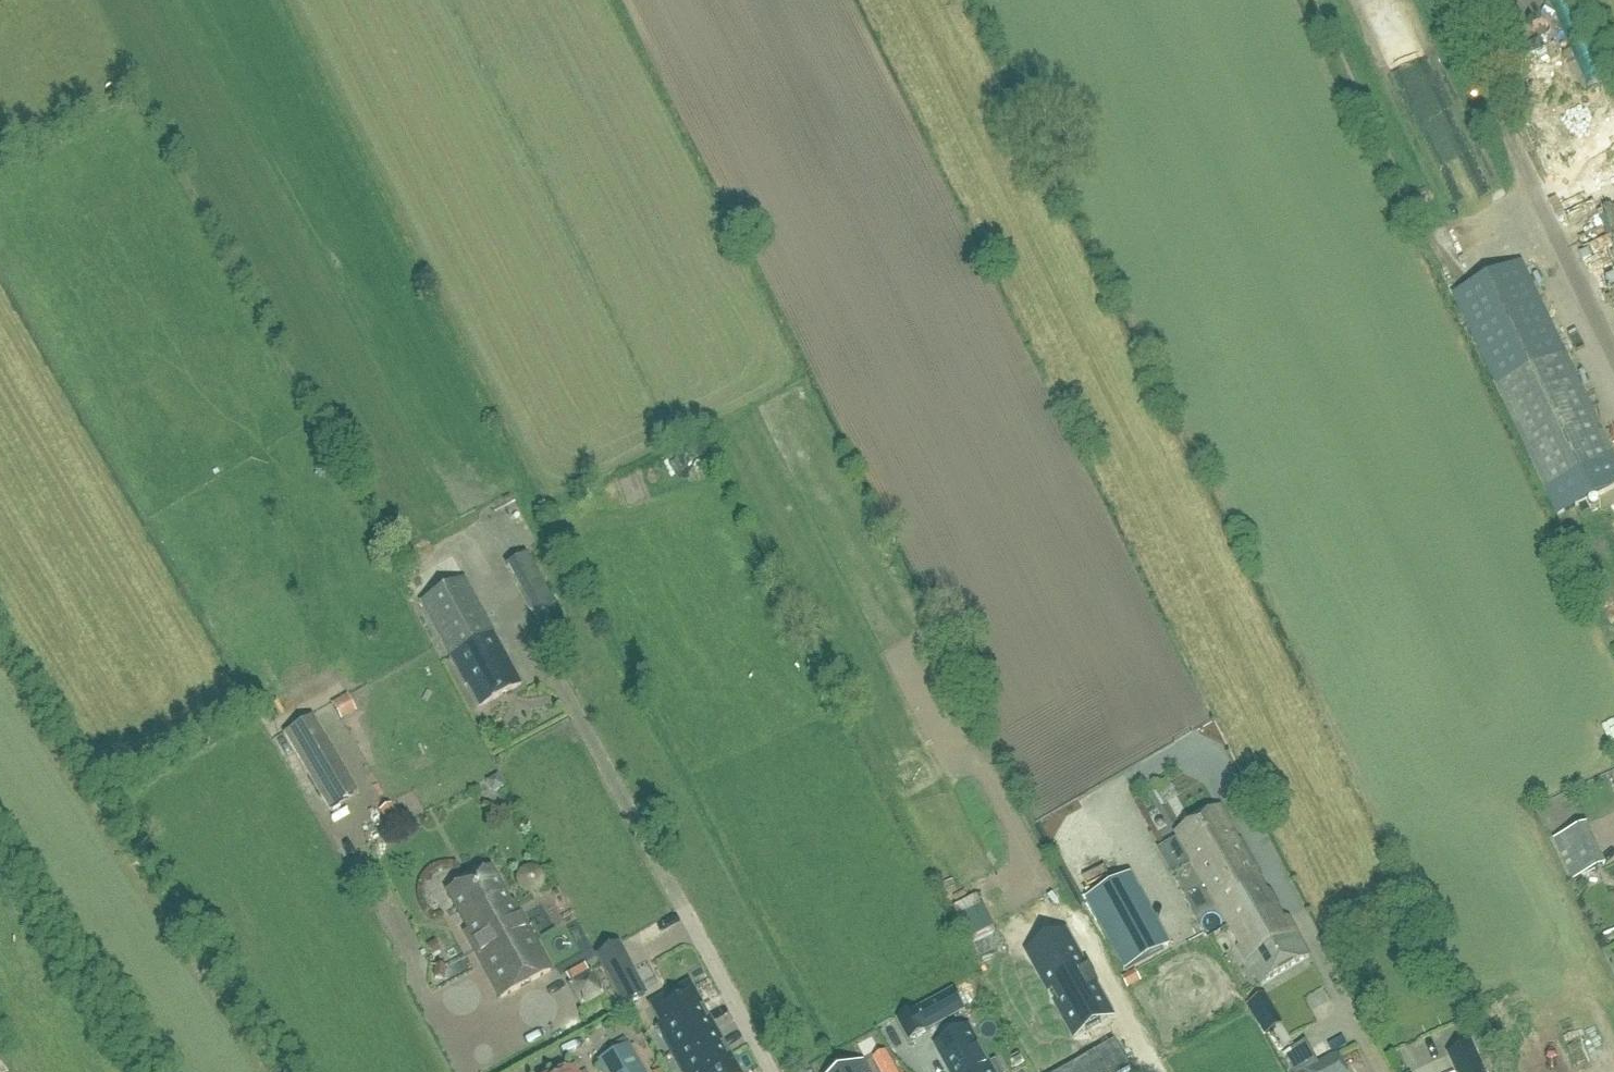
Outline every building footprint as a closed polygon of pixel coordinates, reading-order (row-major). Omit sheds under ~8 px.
[(1602,168),(1576,179),(1581,192),(1607,181),(1602,168)] [(1613,277),(1613,254),(1612,250),(1584,259),(1593,284),(1613,277)] [(1522,266),(1455,298),(1559,517),(1613,491),(1613,461),(1522,266)] [(525,556),(506,566),(534,619),(554,609),(525,556)] [(495,637),(464,581),(420,604),(465,688),(467,687),(479,709),(520,687),(511,670),(508,670),(504,663),(506,660),(493,637),(495,637)] [(345,682),(326,694),(342,718),(361,706),(345,682)] [(1613,744),(1613,718),(1613,717),(1595,725),(1605,748),(1613,744)] [(328,813),(358,796),(313,719),(283,736),(328,813)] [(398,820),(390,806),(380,812),(388,826),(398,820)] [(1613,819),(1613,807),(1593,817),(1598,827),(1613,819)] [(1259,880),(1218,811),(1177,836),(1215,900),(1212,902),(1261,986),(1309,958),(1289,920),(1282,921),(1277,911),(1279,907),(1262,878),(1259,880)] [(1570,835),(1586,874),(1594,871),(1579,832),(1570,835)] [(514,886),(531,895),(540,879),(523,870),(514,886)] [(509,908),(489,871),(447,894),(460,917),(464,916),(471,929),(465,936),(500,1000),(550,973),(513,906),(509,908)] [(1150,930),(1162,953),(1172,948),(1132,875),(1085,900),(1113,950),(1150,930)] [(1150,930),(1113,950),(1125,973),(1162,953),(1150,930)] [(1076,1042),(1114,1021),(1068,937),(1030,958),(1076,1042)] [(645,997),(626,963),(618,947),(597,958),(605,974),(624,1008),(645,997)] [(601,1001),(579,952),(550,964),(572,1014),(601,1001)] [(1133,988),(1141,983),(1134,971),(1121,979),(1128,991),(1133,988)] [(658,1029),(673,1056),(714,1033),(688,986),(650,1008),(661,1027),(658,1029)] [(961,1014),(950,996),(900,1023),(911,1042),(961,1014)] [(937,1047),(951,1071),(1001,1071),(997,1064),(990,1068),(969,1029),(945,1042),(937,1047)] [(714,1033),(673,1056),(682,1071),(736,1071),(714,1033)] [(1406,1068),(1442,1063),(1439,1040),(1403,1044),(1406,1068)] [(1304,1045),(1284,1056),(1293,1071),(1312,1071),(1318,1069),(1304,1045)] [(596,1062),(601,1071),(641,1071),(627,1046),(596,1062)] [(1472,1047),(1449,1058),(1455,1071),(1484,1071),(1472,1047)] [(1318,1069),(1312,1071),(1349,1071),(1340,1057),(1318,1069)]
